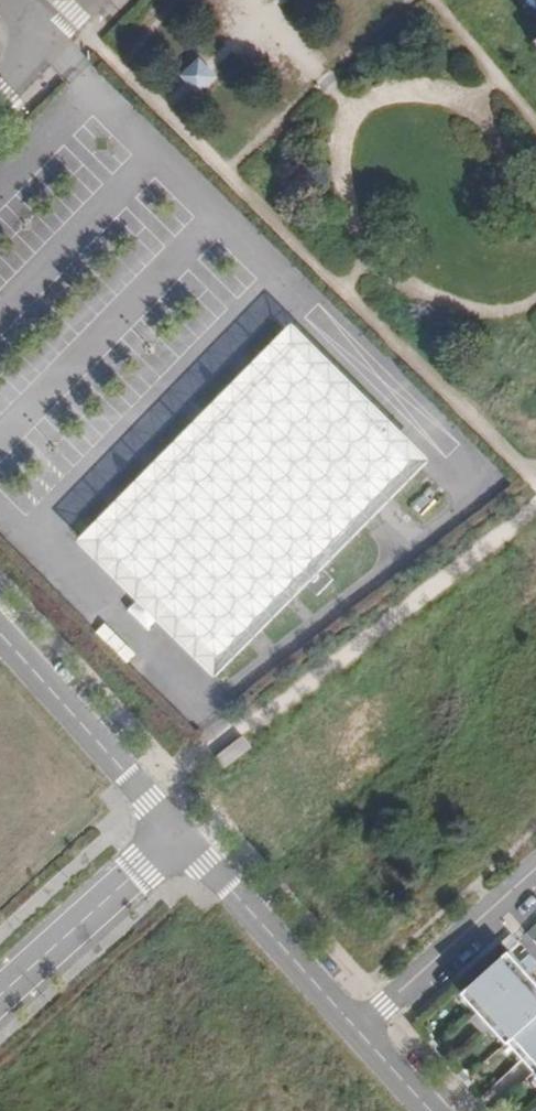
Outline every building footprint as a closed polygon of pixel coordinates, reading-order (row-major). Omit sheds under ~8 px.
[(218,77),(200,57),(180,75),(199,95),(218,77)] [(434,470),(283,323),(67,540),(221,693),(434,470)] [(226,768),(251,748),(242,737),(217,756),(226,768)] [(503,943),(510,951),(519,943),(512,935),(503,943)] [(535,1073),(535,980),(529,973),(520,963),(510,951),(464,993),(535,1073)] [(529,973),(535,967),(535,962),(530,954),(520,963),(529,973)]
